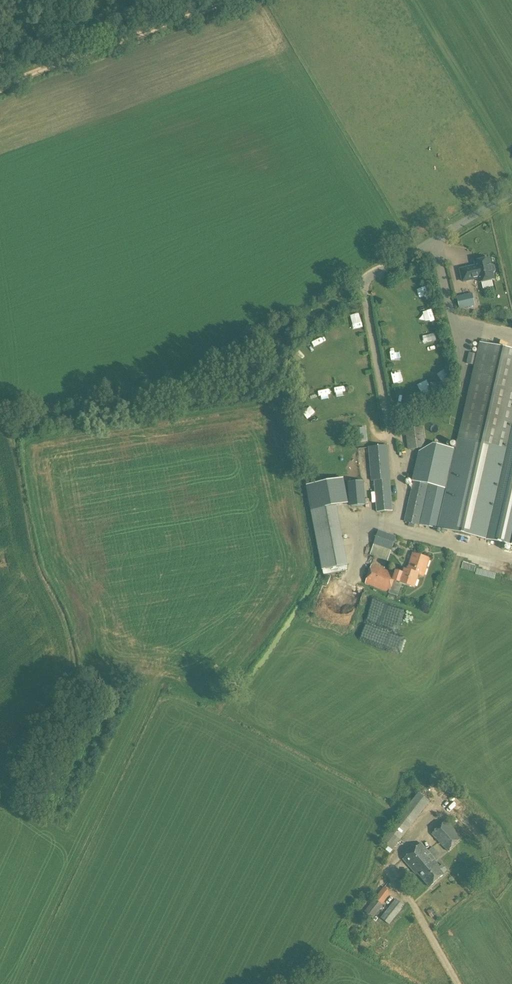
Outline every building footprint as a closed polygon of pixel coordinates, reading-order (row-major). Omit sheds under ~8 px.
[(491,266),(489,259),(475,262),(476,266),(460,270),(463,282),(479,278),(480,283),(494,280),(492,273),(494,273),(495,271),(494,266),(493,265),(491,266)] [(421,279),(425,275),(420,269),(410,278),(417,286),(423,281),(421,279)] [(475,306),(472,293),(457,297),(460,310),(475,306)] [(344,339),(339,328),(332,331),(337,342),(344,339)] [(480,343),(455,450),(433,445),(420,452),(404,521),(511,546),(511,350),(480,343)] [(389,353),(390,363),(400,363),(399,352),(389,353)] [(348,403),(360,401),(358,393),(347,395),(348,403)] [(314,417),(314,408),(304,408),(305,417),(314,417)] [(426,448),(423,428),(411,429),(414,450),(426,448)] [(355,442),(367,441),(366,433),(354,434),(355,442)] [(392,511),(387,446),(370,447),(372,481),(375,481),(377,512),(392,511)] [(404,466),(396,467),(397,476),(404,476),(404,466)] [(312,510),(336,506),(347,504),(343,478),(307,485),(312,510)] [(350,507),(366,505),(364,481),(348,483),(350,507)] [(397,487),(399,494),(405,493),(403,485),(397,487)] [(392,551),(397,537),(379,531),(374,545),(392,551)] [(344,546),(319,550),(323,570),(347,566),(344,546)] [(424,577),(430,559),(414,553),(407,570),(405,569),(403,574),(397,571),(397,574),(373,565),(366,584),(390,592),(389,593),(398,596),(402,583),(415,588),(419,575),(424,577)] [(415,821),(404,812),(381,841),(393,850),(415,821)] [(448,852),(463,837),(446,820),(431,835),(448,852)] [(435,860),(421,844),(403,860),(416,874),(417,873),(430,887),(446,873),(445,872),(448,870),(443,864),(440,867),(435,860)] [(373,919),(384,906),(382,905),(391,893),(384,887),(364,912),(373,919)] [(389,925),(404,906),(396,899),(381,918),(389,925)]
